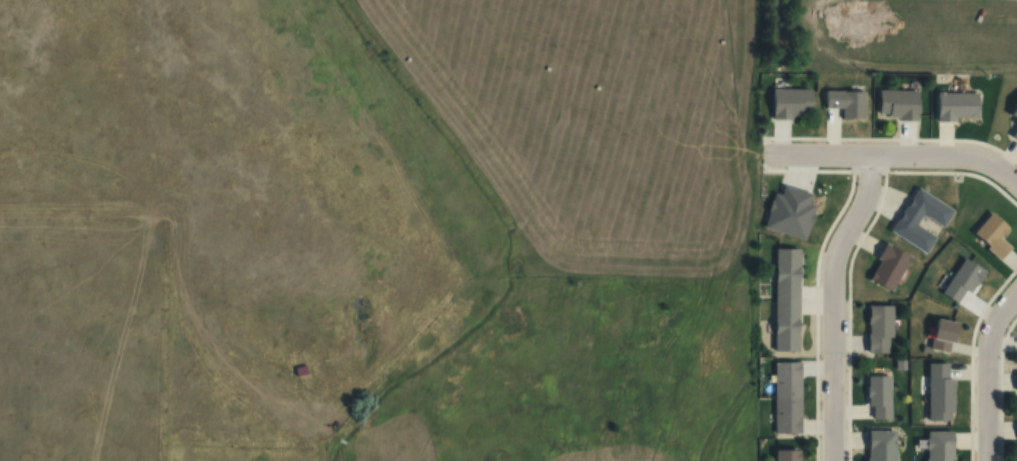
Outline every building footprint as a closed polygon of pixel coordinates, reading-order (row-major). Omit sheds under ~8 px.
[(773,117),(813,117),(813,88),(773,88),(773,117)] [(826,107),(843,107),(843,118),(866,118),(866,90),(826,90),(826,107)] [(920,90),(880,90),(880,119),(920,119),(920,90)] [(980,91),(937,91),(937,119),(980,119),(980,91)] [(806,240),(816,204),(810,202),(813,192),(784,184),(781,193),(774,191),(764,228),(806,240)] [(955,209),(915,187),(890,231),(928,252),(936,236),(917,225),(923,214),(945,226),(955,209)] [(974,232),(1001,259),(1012,248),(1001,237),(1010,228),(994,212),(974,232)] [(870,279),(893,291),(911,255),(888,243),(870,279)] [(799,350),(800,249),(776,248),(775,350),(799,350)] [(987,274),(970,258),(942,288),(959,304),(987,274)] [(869,304),(868,351),(892,352),(893,304),(869,304)] [(931,348),(955,353),(961,322),(938,317),(931,348)] [(774,361),(774,433),(801,433),(801,361),(774,361)] [(953,362),(928,362),(928,419),(953,419),(953,362)] [(869,375),(869,418),(891,418),(891,375),(869,375)] [(896,429),(868,429),(868,460),(896,460),(896,429)] [(954,430),(927,430),(927,460),(954,460),(954,430)] [(777,449),(777,460),(800,460),(800,450),(777,449)]
